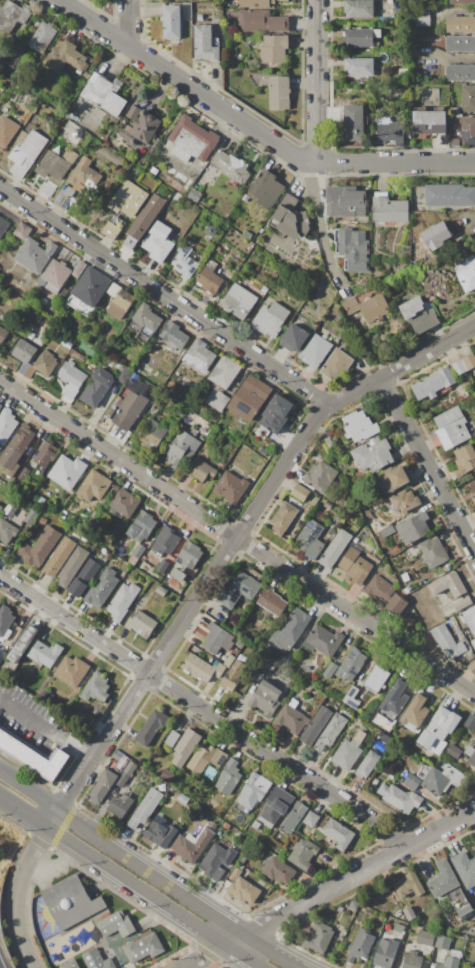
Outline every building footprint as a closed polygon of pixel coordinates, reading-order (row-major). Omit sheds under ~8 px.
[(8,35),(0,30),(0,11),(7,0),(9,0),(21,8),(24,3),(34,9),(23,25),(17,21),(8,35)] [(345,13),(345,0),(374,0),(374,6),(376,6),(376,12),(374,12),(374,17),(345,17),(345,13)] [(163,5),(181,5),(181,39),(163,39),(163,5)] [(239,10),(271,10),(271,17),(289,17),(289,32),(239,32),(239,10)] [(416,11),(430,11),(429,25),(416,25),(416,11)] [(473,16),(474,16),(474,32),(474,34),(471,34),(471,32),(454,32),(454,34),(451,34),(451,32),(446,32),(446,16),(453,16),(453,14),(456,14),(456,16),(469,16),(469,14),(473,14),(473,16)] [(43,21),(47,24),(49,22),(54,25),(53,27),(58,30),(42,54),(28,45),(43,21)] [(194,24),(212,24),(212,32),(215,32),(215,38),(219,38),(219,62),(210,62),(210,58),(194,58),(194,24)] [(345,29),(380,29),(380,38),(373,38),(373,47),(347,47),(347,37),(344,36),(344,32),(345,32),(345,29)] [(264,35),(289,35),(289,49),(286,49),(286,63),(261,64),(261,50),(259,50),(259,47),(264,47),(264,35)] [(446,36),(474,36),(474,52),(446,52),(446,36)] [(66,39),(77,47),(75,50),(88,58),(85,62),(89,64),(85,71),(83,70),(80,75),(75,72),(77,68),(67,62),(59,74),(43,64),(53,47),(59,50),(66,39)] [(24,50),(13,42),(1,61),(12,68),(24,50)] [(345,58),(374,58),(374,64),(378,64),(378,76),(347,76),(347,71),(345,71),(345,58)] [(473,65),(474,65),(474,81),(474,83),(471,83),(471,81),(454,81),(454,83),(451,83),(451,81),(446,81),(446,65),(452,65),(452,63),(456,63),(456,65),(469,65),(469,63),(473,63),(473,65)] [(95,72),(114,85),(112,88),(117,91),(116,93),(128,101),(117,118),(100,107),(102,103),(100,101),(96,107),(86,100),(87,99),(80,94),(95,72)] [(269,77),(290,77),(290,89),(291,89),(291,93),(290,93),(290,110),(269,110),(269,77)] [(462,85),(474,85),(474,111),(468,111),(468,113),(461,113),(462,85)] [(421,88),(439,89),(438,106),(432,106),(432,105),(421,105),(421,88)] [(345,105),(363,105),(363,116),(367,116),(367,125),(363,125),(363,142),(345,142),(345,105)] [(413,111),(415,111),(415,107),(426,107),(426,111),(434,111),(434,107),(444,107),(444,111),(446,111),(446,134),(413,134),(413,111)] [(137,138),(138,140),(138,141),(138,142),(138,144),(137,145),(135,146),(134,146),(133,146),(131,145),(130,144),(130,143),(130,141),(119,135),(122,129),(127,131),(130,126),(133,128),(134,127),(132,125),(135,121),(137,122),(141,116),(140,115),(140,113),(140,112),(140,111),(141,110),(142,109),(144,109),(145,109),(146,110),(147,111),(148,112),(148,113),(162,122),(148,145),(137,138)] [(184,113),(193,118),(191,121),(208,132),(210,130),(221,137),(204,162),(193,155),(187,163),(171,153),(176,144),(167,138),(184,113)] [(72,114),(79,118),(76,122),(69,118),(72,114)] [(6,149),(0,145),(0,121),(4,115),(21,127),(6,149)] [(461,117),(474,117),(474,145),(461,144),(461,117)] [(69,120),(89,133),(75,147),(57,135),(60,131),(59,130),(62,126),(65,127),(69,120)] [(378,124),(389,124),(389,122),(403,122),(403,147),(396,147),(396,141),(386,141),(386,144),(382,144),(382,141),(378,141),(378,124)] [(8,158),(16,145),(20,148),(33,129),(49,140),(22,179),(11,171),(16,163),(8,158)] [(450,139),(459,139),(459,147),(450,147),(450,139)] [(36,171),(50,149),(62,158),(68,148),(79,155),(62,181),(50,173),(47,178),(36,171)] [(210,163),(219,149),(229,155),(230,153),(240,160),(241,159),(249,164),(246,170),(251,173),(243,185),(210,163)] [(145,169),(151,160),(156,163),(153,167),(158,170),(155,175),(145,169)] [(68,181),(81,161),(103,176),(88,197),(81,193),(84,189),(77,185),(76,187),(68,181)] [(247,194),(259,176),(261,177),(264,172),(262,171),(264,168),(277,176),(275,180),(286,187),(271,210),(250,197),(247,194)] [(127,179),(149,194),(133,218),(123,212),(122,213),(119,211),(118,213),(108,206),(127,179)] [(465,187),(474,187),(474,206),(426,206),(426,185),(465,185),(465,187)] [(326,186),(356,186),(356,191),(366,191),(366,206),(365,206),(365,216),(326,216),(326,186)] [(193,188),(203,194),(198,203),(188,196),(193,188)] [(174,192),(180,196),(177,201),(171,197),(174,192)] [(300,237),(298,241),(277,228),(281,222),(273,216),(288,192),(299,200),(294,208),(298,212),(307,210),(311,235),(300,237)] [(374,192),(388,192),(388,197),(389,197),(389,199),(409,199),(409,222),(374,222),(374,197),(374,192)] [(128,232),(154,193),(166,201),(133,250),(124,244),(131,234),(128,232)] [(250,197),(247,194),(246,193),(242,199),(247,202),(250,197)] [(101,232),(114,214),(126,222),(114,241),(101,232)] [(11,224),(0,240),(0,217),(11,224)] [(420,233),(449,218),(454,228),(450,230),(453,237),(442,243),(443,245),(430,252),(420,233)] [(142,246),(147,238),(145,237),(157,219),(172,229),(168,235),(170,237),(168,240),(175,244),(162,264),(150,256),(152,253),(142,246)] [(21,221),(14,234),(25,241),(33,228),(21,221)] [(339,228),(352,228),(352,231),(366,231),(366,241),(369,241),(369,254),(367,254),(367,258),(369,258),(369,271),(347,271),(347,270),(344,270),(344,259),(345,259),(345,254),(339,254),(339,228)] [(246,230),(253,235),(249,240),(242,235),(246,230)] [(30,237),(15,259),(41,275),(59,246),(52,241),(46,251),(39,246),(40,243),(30,237)] [(172,264),(180,252),(176,250),(182,242),(193,249),(188,256),(200,264),(188,281),(181,277),(183,274),(177,270),(178,268),(172,264)] [(217,245),(222,249),(219,253),(214,249),(217,245)] [(473,253),(474,256),(474,288),(467,292),(452,265),(473,253)] [(54,258),(42,277),(49,282),(45,288),(57,295),(73,270),(66,266),(67,263),(62,260),(61,262),(54,258)] [(80,261),(72,274),(79,278),(87,265),(80,261)] [(208,264),(215,268),(213,272),(224,280),(212,298),(203,293),(205,290),(196,284),(197,282),(196,281),(208,264)] [(89,265),(71,293),(95,308),(113,280),(89,265)] [(113,282),(122,288),(115,298),(106,293),(113,282)] [(235,282),(259,298),(244,322),(220,306),(235,282)] [(260,290),(264,285),(269,288),(265,294),(260,290)] [(65,288),(69,290),(64,297),(60,294),(65,288)] [(122,288),(137,298),(121,321),(107,311),(115,298),(122,288)] [(359,305),(382,292),(392,311),(383,316),(385,318),(377,322),(376,320),(369,324),(361,309),(359,305)] [(399,306),(420,295),(425,304),(429,301),(440,323),(418,335),(409,319),(406,320),(399,306)] [(361,309),(359,305),(354,296),(342,303),(348,315),(361,309)] [(264,304),(268,307),(267,309),(269,309),(274,300),(291,311),(280,327),(282,328),(276,338),(268,333),(266,335),(250,326),(264,304)] [(143,302),(151,306),(150,308),(152,310),(151,312),(163,319),(155,331),(145,325),(145,327),(132,319),(143,302)] [(170,320),(180,327),(178,330),(190,337),(182,349),(161,336),(170,320)] [(279,344),(293,322),(300,326),(302,323),(314,330),(299,353),(294,350),(292,353),(279,344)] [(3,344),(0,342),(0,327),(10,333),(3,344)] [(31,331),(35,334),(32,340),(27,337),(31,331)] [(301,354),(315,333),(334,345),(318,370),(303,360),(305,357),(301,354)] [(25,363),(27,365),(28,363),(38,349),(28,342),(30,340),(26,337),(25,340),(19,337),(9,352),(25,363)] [(197,337),(208,344),(206,348),(217,355),(206,375),(183,361),(197,337)] [(320,372),(336,347),(355,359),(339,384),(320,372)] [(71,348),(85,357),(82,363),(67,354),(71,348)] [(33,367),(45,349),(54,355),(53,356),(57,359),(56,361),(58,363),(49,377),(37,369),(33,367)] [(474,353),(474,355),(474,366),(468,370),(462,359),(474,353)] [(224,355),(242,366),(227,390),(209,378),(224,355)] [(468,370),(462,359),(452,365),(458,376),(468,370)] [(70,360),(75,363),(73,366),(88,375),(78,390),(80,391),(70,405),(61,399),(64,395),(61,394),(69,381),(68,380),(66,383),(61,380),(62,379),(59,377),(60,374),(58,373),(66,361),(68,362),(70,360)] [(91,362),(96,365),(93,371),(87,368),(91,362)] [(31,365),(24,375),(19,372),(25,363),(27,365),(28,363),(31,365)] [(37,369),(33,367),(31,365),(24,375),(30,379),(37,369)] [(79,398),(100,366),(113,375),(114,381),(96,409),(79,398)] [(122,366),(131,372),(124,384),(114,378),(122,366)] [(411,386),(448,366),(457,382),(446,388),(445,387),(436,391),(439,396),(431,400),(429,396),(419,401),(411,386)] [(250,374),(274,389),(251,423),(228,407),(250,374)] [(214,388),(230,398),(221,412),(205,402),(214,388)] [(111,421),(116,414),(113,412),(117,406),(115,405),(120,399),(123,401),(130,390),(140,396),(141,394),(149,400),(128,432),(111,421)] [(277,393),(263,414),(265,416),(260,423),(278,435),(290,416),(288,415),(295,405),(277,393)] [(432,419),(458,405),(462,412),(463,412),(467,421),(464,423),(465,426),(466,425),(471,434),(470,435),(471,437),(446,451),(436,431),(438,429),(432,419)] [(3,446),(0,444),(0,414),(5,407),(12,412),(11,414),(16,417),(15,419),(18,422),(3,446)] [(193,411),(211,423),(203,434),(185,422),(193,411)] [(363,411),(367,418),(369,417),(373,424),(377,422),(381,430),(365,440),(364,438),(356,442),(352,436),(346,439),(340,429),(346,426),(344,422),(363,411)] [(151,418),(169,430),(153,453),(140,444),(143,441),(138,438),(151,418)] [(7,471),(0,467),(2,464),(0,463),(0,459),(24,422),(31,427),(30,429),(36,434),(17,463),(20,466),(12,479),(5,475),(7,471)] [(166,452),(181,429),(195,438),(176,467),(169,462),(173,457),(166,452)] [(323,440),(329,436),(335,447),(328,450),(323,440)] [(351,451),(364,444),(365,445),(367,444),(368,448),(386,438),(392,448),(389,449),(395,461),(373,473),(370,468),(364,471),(360,464),(358,465),(351,451)] [(47,441),(61,450),(53,462),(51,461),(46,470),(39,466),(42,462),(36,458),(47,441)] [(471,443),(474,450),(474,472),(474,469),(457,478),(453,471),(458,468),(454,461),(458,459),(454,451),(463,446),(464,448),(471,443)] [(62,454),(74,462),(77,457),(88,465),(82,474),(70,492),(47,477),(62,454)] [(196,457),(218,471),(213,478),(208,475),(203,482),(194,476),(193,478),(186,473),(196,457)] [(320,460),(339,472),(325,494),(303,481),(313,465),(316,466),(320,460)] [(373,476),(391,467),(393,470),(402,465),(406,474),(408,473),(410,478),(409,478),(410,481),(395,490),(396,491),(392,493),(392,491),(384,496),(373,476)] [(23,466),(31,471),(24,483),(15,478),(23,466)] [(92,468),(113,482),(101,500),(94,496),(89,503),(83,499),(83,500),(77,497),(78,496),(75,494),(92,468)] [(226,470),(241,480),(243,478),(250,483),(234,508),(211,492),(226,470)] [(298,482),(311,491),(304,502),(290,493),(298,482)] [(121,487),(141,501),(129,518),(118,511),(115,516),(110,513),(113,508),(109,505),(121,487)] [(389,498),(406,489),(407,492),(412,490),(415,497),(418,495),(422,503),(408,511),(409,513),(405,514),(404,513),(403,514),(400,509),(396,511),(389,498)] [(270,523),(285,501),(299,510),(281,537),(274,532),(275,530),(272,528),(274,525),(270,523)] [(142,509),(158,520),(145,540),(144,538),(141,543),(126,534),(142,509)] [(396,526),(406,520),(407,520),(425,510),(429,518),(425,520),(432,532),(407,546),(396,526)] [(165,512),(169,515),(165,521),(161,518),(165,512)] [(42,517),(47,520),(45,525),(39,522),(42,517)] [(7,546),(0,541),(0,519),(1,518),(20,530),(15,538),(13,537),(7,546)] [(311,519),(325,528),(318,539),(326,545),(314,562),(305,555),(306,553),(300,549),(303,544),(297,540),(311,519)] [(166,524),(183,535),(170,556),(164,552),(162,555),(150,548),(166,524)] [(379,531),(392,524),(396,531),(383,538),(379,531)] [(24,542),(33,548),(48,525),(62,534),(39,569),(32,564),(30,567),(23,562),(25,560),(17,554),(24,542)] [(341,528),(353,536),(330,570),(318,562),(341,528)] [(43,571),(65,536),(77,544),(55,578),(43,571)] [(419,544),(430,539),(431,541),(438,537),(450,560),(431,570),(425,560),(427,559),(419,544)] [(188,541),(201,549),(200,551),(203,553),(192,570),(182,564),(184,561),(178,557),(188,541)] [(351,541),(363,548),(358,556),(374,566),(360,586),(352,581),(354,577),(337,566),(349,548),(347,547),(351,541)] [(128,561),(139,544),(146,548),(134,566),(128,561)] [(57,577),(78,545),(90,553),(66,590),(59,585),(62,580),(57,577)] [(104,547),(108,550),(104,556),(100,553),(104,547)] [(68,591),(89,558),(101,565),(79,599),(68,591)] [(163,559),(169,564),(163,574),(156,570),(163,559)] [(83,600),(93,584),(94,585),(107,566),(116,572),(113,576),(119,580),(101,609),(91,602),(90,604),(83,600)] [(176,568),(187,575),(181,583),(171,576),(176,568)] [(218,600),(238,569),(262,585),(252,600),(242,594),(231,609),(218,600)] [(434,596),(428,586),(456,571),(467,592),(454,598),(449,587),(434,596)] [(401,575),(407,572),(410,580),(404,582),(401,575)] [(376,574),(396,589),(393,592),(395,593),(396,593),(409,602),(398,617),(363,591),(376,574)] [(106,610),(123,583),(129,587),(132,583),(141,588),(128,609),(129,609),(119,624),(113,620),(114,618),(111,616),(112,614),(106,610)] [(159,585),(168,591),(164,597),(155,592),(159,585)] [(256,602),(268,585),(275,589),(273,591),(282,597),(281,598),(289,603),(278,619),(273,616),(274,614),(256,602)] [(403,590),(410,585),(413,589),(406,594),(403,590)] [(453,605),(470,596),(473,603),(457,612),(453,605)] [(2,643),(0,642),(0,610),(4,604),(11,608),(10,610),(17,615),(8,628),(12,631),(6,640),(4,639),(2,643)] [(296,606),(313,617),(295,644),(295,643),(289,651),(275,642),(281,634),(279,633),(296,606)] [(463,613),(474,606),(474,634),(463,613)] [(139,610),(158,622),(147,640),(139,635),(140,634),(132,629),(130,631),(124,627),(134,610),(137,612),(139,610)] [(208,633),(197,626),(201,621),(208,626),(207,628),(210,630),(208,633)] [(211,621),(234,637),(232,641),(234,643),(228,651),(221,647),(218,651),(221,653),(218,658),(201,647),(206,639),(205,638),(208,633),(210,630),(207,628),(208,626),(211,621)] [(430,631),(444,622),(457,644),(462,641),(467,650),(453,659),(449,652),(444,655),(430,631)] [(5,657),(23,628),(27,630),(30,624),(39,629),(17,664),(5,657)] [(303,645),(317,624),(334,635),(337,630),(346,636),(331,658),(315,648),(313,651),(303,645)] [(205,638),(208,633),(197,626),(192,634),(203,641),(205,638)] [(235,644),(240,637),(246,641),(242,648),(235,644)] [(27,656),(37,640),(43,643),(44,642),(51,646),(52,645),(54,647),(57,643),(64,648),(51,668),(40,661),(38,664),(27,656)] [(336,674),(354,646),(361,651),(360,652),(368,657),(363,664),(364,665),(358,674),(357,673),(351,682),(344,678),(343,680),(336,674)] [(192,653),(213,666),(217,669),(213,675),(207,683),(202,680),(201,681),(197,678),(196,679),(191,675),(192,673),(190,672),(189,675),(182,671),(184,668),(182,667),(192,653)] [(219,686),(240,654),(254,663),(245,677),(242,674),(236,684),(237,685),(232,692),(226,688),(225,690),(219,686)] [(230,654),(235,658),(229,668),(223,664),(230,654)] [(54,675),(66,655),(73,660),(76,656),(91,666),(76,689),(54,675)] [(217,669),(213,675),(218,678),(226,667),(215,660),(213,664),(214,665),(213,666),(217,669)] [(467,667),(474,660),(474,676),(467,667)] [(331,661),(339,666),(330,680),(322,675),(331,661)] [(264,671),(270,662),(281,670),(275,679),(264,671)] [(363,684),(376,664),(391,674),(378,694),(375,692),(373,694),(368,691),(370,689),(368,688),(367,691),(362,688),(364,685),(363,684)] [(79,698),(97,670),(104,675),(102,677),(108,681),(106,684),(110,686),(106,692),(109,694),(103,705),(90,697),(87,702),(79,698)] [(15,671),(20,675),(16,682),(10,678),(15,671)] [(314,673),(319,677),(314,684),(308,681),(314,673)] [(379,708),(399,678),(408,684),(403,692),(410,697),(398,715),(397,714),(395,717),(379,708)] [(247,704),(250,699),(244,695),(252,684),(257,688),(263,679),(267,681),(268,679),(274,684),(273,685),(277,688),(280,685),(283,687),(281,691),(283,692),(277,701),(280,703),(269,719),(263,715),(264,712),(256,707),(255,709),(247,704)] [(308,682),(314,686),(309,693),(304,689),(308,682)] [(352,685),(359,690),(354,699),(357,701),(358,699),(361,702),(356,710),(342,701),(352,685)] [(400,721),(419,693),(427,698),(423,705),(430,710),(418,728),(416,727),(413,732),(404,726),(405,724),(400,721)] [(292,698),(299,702),(295,708),(289,704),(292,698)] [(285,703),(311,719),(307,726),(304,725),(297,737),(290,732),(291,729),(283,724),(281,727),(274,722),(285,703)] [(416,745),(418,742),(418,741),(441,705),(452,712),(453,711),(463,717),(451,734),(449,733),(444,740),(443,742),(437,738),(429,749),(428,748),(426,751),(416,745)] [(300,739),(322,706),(333,713),(311,746),(300,739)] [(134,739),(139,731),(140,732),(155,708),(170,718),(163,729),(160,727),(157,732),(156,731),(152,737),(153,738),(147,747),(134,739)] [(82,710),(95,718),(89,726),(77,718),(82,710)] [(313,748),(336,712),(348,720),(330,746),(326,744),(320,753),(313,748)] [(471,713),(474,716),(474,726),(472,731),(463,725),(471,713)] [(53,784),(0,750),(0,725),(44,754),(48,757),(55,746),(70,756),(53,784)] [(172,763),(175,757),(174,756),(176,751),(174,750),(188,727),(202,736),(181,769),(172,763)] [(173,729),(181,734),(172,748),(164,743),(173,729)] [(437,738),(429,749),(439,755),(447,743),(444,740),(443,742),(437,738)] [(332,760),(346,739),(350,742),(353,739),(360,744),(358,747),(363,750),(362,752),(365,754),(352,774),(339,765),(337,767),(334,764),(335,762),(332,760)] [(452,744),(463,751),(458,759),(447,752),(452,744)] [(186,767),(200,745),(207,750),(210,745),(216,749),(217,748),(228,755),(219,768),(210,762),(200,776),(186,767)] [(469,745),(474,749),(474,767),(468,762),(471,757),(464,753),(469,745)] [(355,773),(370,749),(381,756),(366,778),(364,776),(362,778),(355,773)] [(117,752),(123,755),(123,754),(131,759),(126,766),(113,757),(117,752)] [(215,787),(219,780),(218,780),(221,775),(220,774),(231,757),(239,762),(236,767),(240,770),(238,773),(243,776),(229,797),(215,787)] [(421,785),(424,781),(416,775),(422,767),(419,766),(421,763),(423,765),(425,762),(432,767),(433,766),(442,773),(447,766),(449,767),(450,765),(465,775),(457,787),(451,783),(441,798),(427,788),(426,789),(421,785)] [(115,784),(123,771),(124,772),(128,765),(134,769),(122,788),(115,784)] [(209,765),(218,771),(212,781),(203,775),(209,765)] [(89,798),(99,781),(98,781),(106,768),(119,776),(100,805),(89,798)] [(166,768),(176,774),(170,784),(160,777),(166,768)] [(236,806),(238,802),(237,802),(241,795),(240,795),(243,790),(242,789),(253,771),(260,776),(261,774),(273,782),(260,802),(258,800),(251,810),(250,809),(247,813),(236,806)] [(410,773),(422,781),(417,789),(405,781),(410,773)] [(392,784),(410,795),(412,791),(424,798),(417,808),(414,806),(408,816),(382,799),(384,796),(377,792),(383,783),(389,787),(392,784)] [(276,785),(296,798),(284,816),(281,814),(271,829),(257,820),(267,805),(265,804),(276,785)] [(176,800),(181,793),(181,792),(172,786),(167,793),(176,800)] [(127,824),(152,787),(164,795),(145,825),(141,822),(135,830),(127,824)] [(107,810),(117,793),(122,796),(123,793),(134,800),(122,820),(107,810)] [(181,793),(188,798),(184,804),(176,800),(181,793)] [(298,800),(304,804),(303,805),(309,809),(292,835),(280,827),(287,817),(288,817),(293,810),(291,809),(298,800)] [(310,810),(321,817),(312,829),(302,822),(310,810)] [(142,834),(153,817),(163,824),(165,823),(170,826),(171,824),(178,829),(165,849),(142,834)] [(331,817),(356,834),(343,852),(335,847),(339,842),(322,830),(331,817)] [(213,821),(218,824),(214,830),(209,827),(213,821)] [(179,833),(186,837),(188,833),(196,838),(198,834),(200,835),(206,826),(214,832),(194,865),(187,860),(185,862),(180,859),(182,857),(175,853),(176,851),(170,848),(179,833)] [(287,860),(303,836),(320,848),(315,855),(314,855),(309,862),(313,865),(307,873),(287,860)] [(214,842),(227,850),(229,847),(237,851),(227,867),(220,863),(219,866),(225,870),(218,883),(204,875),(208,869),(201,864),(214,842)] [(470,860),(474,857),(474,886),(467,890),(450,858),(465,850),(470,860)] [(243,854),(247,857),(243,865),(238,862),(243,854)] [(273,855),(296,871),(287,884),(281,881),(279,884),(262,872),(273,855)] [(426,883),(437,877),(436,875),(440,872),(435,863),(445,858),(461,885),(435,899),(426,883)] [(236,867),(243,871),(240,876),(235,883),(228,878),(236,867)] [(392,884),(406,877),(406,876),(414,871),(425,892),(417,896),(416,894),(414,895),(412,892),(407,894),(408,896),(400,899),(392,884)] [(41,893),(77,874),(91,901),(101,896),(107,906),(60,931),(41,893)] [(240,876),(235,883),(234,884),(232,883),(227,891),(242,900),(242,899),(252,905),(262,890),(240,876)] [(455,909),(469,901),(473,910),(460,917),(455,909)] [(410,906),(417,917),(409,922),(403,910),(410,906)] [(96,922),(121,910),(125,917),(127,915),(135,931),(122,938),(118,930),(104,937),(96,922)] [(303,944),(308,936),(311,937),(319,921),(333,928),(332,930),(335,932),(323,955),(303,944)] [(396,922),(405,926),(402,934),(393,930),(396,922)] [(361,927),(370,931),(369,933),(376,936),(368,955),(369,956),(367,962),(360,959),(359,960),(355,958),(353,964),(346,961),(351,950),(348,948),(349,945),(353,946),(361,927)] [(419,929),(435,933),(432,947),(430,946),(430,948),(421,946),(421,944),(416,943),(419,929)] [(109,950),(138,937),(136,932),(121,938),(118,931),(104,938),(109,950)] [(154,931),(164,951),(151,958),(148,954),(130,964),(121,946),(132,940),(134,942),(154,931)] [(438,934),(451,938),(448,951),(435,947),(438,934)] [(400,941),(391,967),(383,967),(373,965),(382,938),(389,940),(389,938),(400,941)] [(110,957),(116,967),(88,967),(81,955),(95,947),(103,961),(110,957)] [(423,957),(420,967),(403,967),(405,960),(403,959),(405,952),(409,953),(410,949),(419,952),(418,955),(423,957)] [(436,963),(435,967),(457,967),(459,959),(445,956),(444,965),(436,963)] [(73,958),(78,967),(60,967),(59,966),(73,958)]
